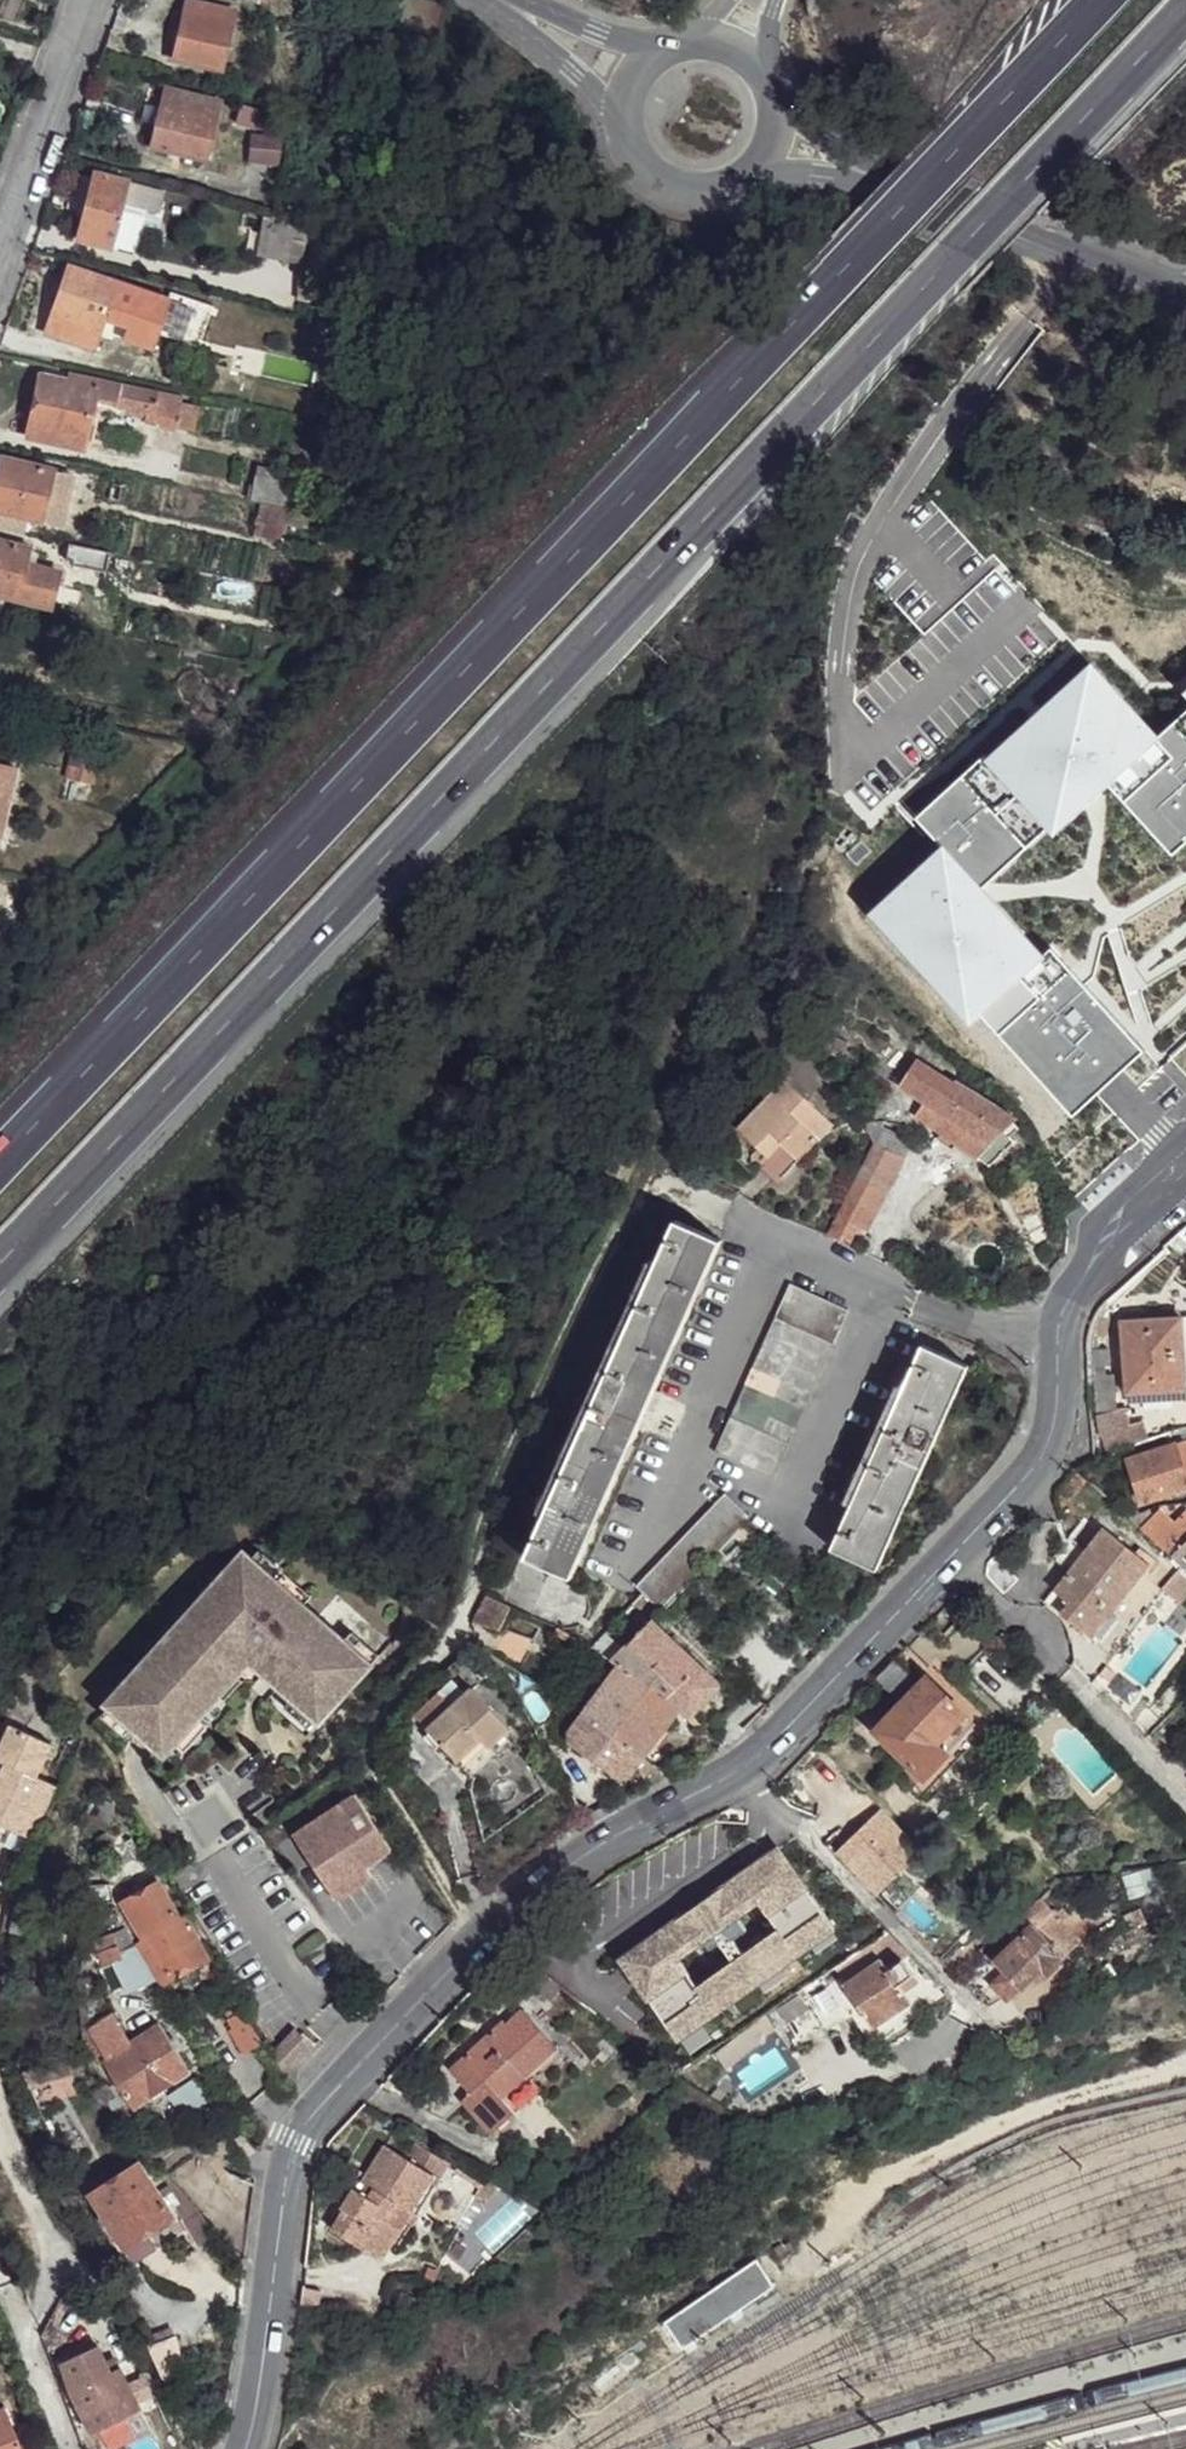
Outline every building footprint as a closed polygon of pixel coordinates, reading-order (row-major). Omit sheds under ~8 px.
[(188,2),(176,60),(222,70),(235,12),(188,2)] [(169,91),(157,146),(210,159),(222,102),(169,91)] [(246,102),(241,122),(262,127),(266,106),(246,102)] [(285,133),(261,134),(260,162),(286,162),(285,133)] [(95,175),(79,239),(114,247),(114,245),(124,206),(145,211),(156,214),(161,211),(167,192),(95,175)] [(145,211),(124,206),(114,245),(136,250),(145,211)] [(311,229),(265,219),(258,255),(290,262),(294,243),(305,245),(307,246),(311,229)] [(305,245),(294,243),(290,262),(301,264),(305,245)] [(72,267),(48,332),(94,350),(106,320),(129,328),(125,339),(139,345),(151,293),(72,267)] [(338,276),(299,272),(296,299),(338,304),(338,276)] [(151,293),(139,345),(155,350),(174,301),(151,293)] [(42,378),(32,426),(53,432),(51,443),(76,448),(88,400),(142,411),(150,413),(155,391),(74,373),(71,383),(42,378)] [(155,391),(150,413),(142,411),(141,417),(155,421),(162,394),(155,391)] [(162,394),(155,421),(173,424),(177,397),(162,394)] [(0,472),(0,511),(39,522),(52,471),(4,457),(0,472)] [(52,471),(39,522),(47,524),(60,475),(52,471)] [(258,475),(256,484),(294,492),(295,482),(258,475)] [(251,483),(247,497),(292,507),(294,492),(256,484),(251,483)] [(44,608),(53,572),(20,563),(23,546),(0,541),(0,596),(44,608)] [(81,551),(77,564),(100,570),(104,555),(81,551)] [(1140,1030),(1050,934),(1042,942),(989,884),(1048,830),(1054,836),(1108,787),(1170,854),(1171,856),(1185,843),(1185,692),(1169,707),(1156,720),(1091,649),(1022,705),(998,729),(978,744),(912,803),(933,829),(900,861),(864,898),(970,1023),(980,1014),(1070,1098),(1098,1074),(1130,1045),(1140,1030)] [(71,748),(63,777),(86,782),(94,751),(71,748)] [(9,769),(0,767),(0,828),(9,769)] [(915,1059),(899,1081),(943,1113),(933,1126),(975,1154),(1000,1132),(1011,1120),(952,1077),(949,1081),(915,1059)] [(783,1074),(735,1125),(755,1143),(768,1131),(776,1139),(799,1115),(809,1124),(822,1110),(783,1074)] [(822,1110),(809,1124),(818,1131),(819,1132),(832,1119),(822,1110)] [(870,1142),(826,1232),(847,1242),(857,1226),(867,1231),(912,1140),(864,1114),(861,1120),(865,1131),(870,1142)] [(799,1115),(776,1139),(798,1156),(818,1131),(809,1124),(799,1115)] [(1000,1132),(975,1154),(987,1162),(1006,1136),(1000,1132)] [(776,1139),(757,1159),(778,1177),(798,1156),(776,1139)] [(674,1215),(526,1554),(572,1574),(719,1235),(674,1215)] [(1168,1281),(1185,1296),(1185,1272),(1180,1268),(1168,1281)] [(787,1281),(712,1448),(769,1475),(844,1305),(787,1281)] [(1176,1313),(1115,1320),(1123,1396),(1184,1388),(1176,1313)] [(919,1342),(826,1547),(872,1567),(965,1363),(919,1342)] [(1012,1376),(1002,1385),(1015,1401),(1020,1397),(1024,1392),(1021,1389),(1012,1376)] [(1168,1444),(1184,1484),(1185,1483),(1185,1453),(1180,1438),(1168,1444)] [(1168,1444),(1123,1461),(1138,1502),(1184,1484),(1168,1444)] [(721,1488),(634,1585),(642,1591),(659,1607),(739,1520),(746,1512),(721,1488)] [(1130,1519),(1182,1570),(1185,1568),(1185,1515),(1182,1511),(1170,1524),(1156,1511),(1148,1520),(1141,1515),(1130,1519)] [(1105,1528),(1047,1600),(1093,1635),(1151,1563),(1105,1528)] [(261,1550),(253,1560),(302,1604),(310,1595),(261,1550)] [(245,1552),(108,1704),(111,1707),(137,1730),(166,1756),(177,1742),(200,1717),(220,1695),(216,1692),(247,1659),(264,1674),(291,1698),(318,1722),(369,1666),(341,1640),(314,1616),(302,1604),(253,1560),(245,1552)] [(994,1554),(980,1570),(1003,1594),(1018,1578),(994,1554)] [(488,1589),(477,1616),(502,1619),(512,1601),(488,1589)] [(652,1616),(612,1659),(621,1665),(675,1705),(687,1712),(717,1682),(652,1616)] [(349,1632),(341,1640),(369,1666),(377,1657),(349,1632)] [(247,1659),(216,1692),(220,1695),(225,1700),(243,1680),(253,1680),(256,1683),(264,1674),(247,1659)] [(892,1660),(875,1678),(900,1703),(918,1684),(892,1660)] [(629,1773),(642,1752),(675,1705),(621,1665),(587,1711),(584,1716),(570,1736),(568,1740),(571,1743),(615,1775),(629,1773)] [(900,1703),(875,1732),(912,1767),(973,1705),(934,1669),(918,1684),(900,1703)] [(429,1720),(455,1753),(480,1733),(489,1742),(512,1723),(477,1680),(465,1689),(453,1674),(416,1704),(429,1720)] [(291,1698),(283,1707),(309,1731),(318,1722),(291,1698)] [(912,1767),(906,1776),(925,1795),(993,1723),(973,1705),(912,1767)] [(111,1707),(103,1716),(129,1739),(137,1730),(111,1707)] [(200,1717),(177,1742),(185,1750),(209,1725),(200,1717)] [(0,1754),(0,1765),(9,1769),(0,1789),(0,1828),(36,1845),(51,1813),(61,1792),(38,1781),(52,1749),(11,1730),(0,1754)] [(480,1733),(455,1753),(464,1763),(489,1742),(480,1733)] [(349,1795),(289,1836),(332,1902),(367,1878),(360,1868),(386,1851),(349,1795)] [(95,1796),(74,1805),(87,1834),(121,1820),(113,1800),(95,1796)] [(878,1805),(832,1850),(873,1892),(919,1848),(878,1805)] [(780,1851),(623,1952),(676,2031),(834,1927),(780,1851)] [(159,1881),(124,1900),(143,1935),(148,1933),(168,1971),(173,1968),(181,1977),(188,1982),(194,1981),(199,1976),(201,1971),(200,1965),(214,1956),(189,1910),(180,1915),(159,1881)] [(1036,1901),(996,1941),(1004,1948),(1030,1923),(1035,1928),(1049,1913),(1036,1901)] [(1004,1948),(994,1959),(1002,1968),(989,1981),(1006,1998),(1020,1985),(1021,1987),(1037,1970),(1043,1978),(1063,1957),(1035,1928),(1030,1923),(1004,1948)] [(107,1925),(93,1933),(97,1944),(91,1947),(98,1961),(111,1955),(120,1950),(107,1925)] [(143,1935),(137,1939),(159,1976),(168,1971),(148,1933),(143,1935)] [(887,1934),(835,1970),(845,1984),(880,1960),(886,1969),(899,1959),(907,1954),(887,1934)] [(120,1950),(111,1955),(124,1982),(128,1988),(143,1979),(128,1947),(120,1950)] [(845,1984),(843,1985),(871,2026),(909,2001),(898,1984),(911,1974),(899,1959),(886,1969),(880,1960),(845,1984)] [(244,2008),(226,2018),(245,2051),(261,2042),(244,2008)] [(110,2010),(82,2027),(131,2104),(190,2067),(160,2021),(129,2040),(110,2010)] [(500,2022),(448,2072),(468,2095),(462,2102),(492,2136),(516,2113),(501,2097),(523,2079),(555,2048),(521,2011),(505,2027),(500,2022)] [(523,2079),(501,2097),(516,2113),(536,2094),(523,2079)] [(196,2080),(169,2091),(178,2114),(205,2103),(196,2080)] [(345,2206),(333,2229),(385,2259),(404,2227),(397,2222),(406,2206),(416,2211),(438,2174),(385,2146),(363,2181),(369,2184),(366,2191),(355,2185),(342,2205),(345,2206)] [(138,2161),(93,2191),(136,2257),(154,2245),(146,2231),(172,2214),(157,2191),(138,2161)] [(171,2182),(157,2191),(172,2214),(175,2213),(197,2249),(216,2237),(194,2208),(171,2182)] [(406,2206),(397,2222),(404,2227),(410,2232),(413,2225),(410,2223),(415,2214),(416,2211),(406,2206)] [(760,2264),(661,2315),(676,2344),(775,2293),(760,2264)] [(401,2294),(394,2314),(408,2319),(414,2298),(401,2294)] [(175,2336),(150,2342),(153,2361),(161,2374),(183,2368),(175,2336)] [(96,2352),(63,2365),(70,2385),(92,2432),(139,2410),(120,2368),(107,2373),(96,2352)] [(0,2407),(0,2448),(19,2448),(1,2407),(0,2407)]
